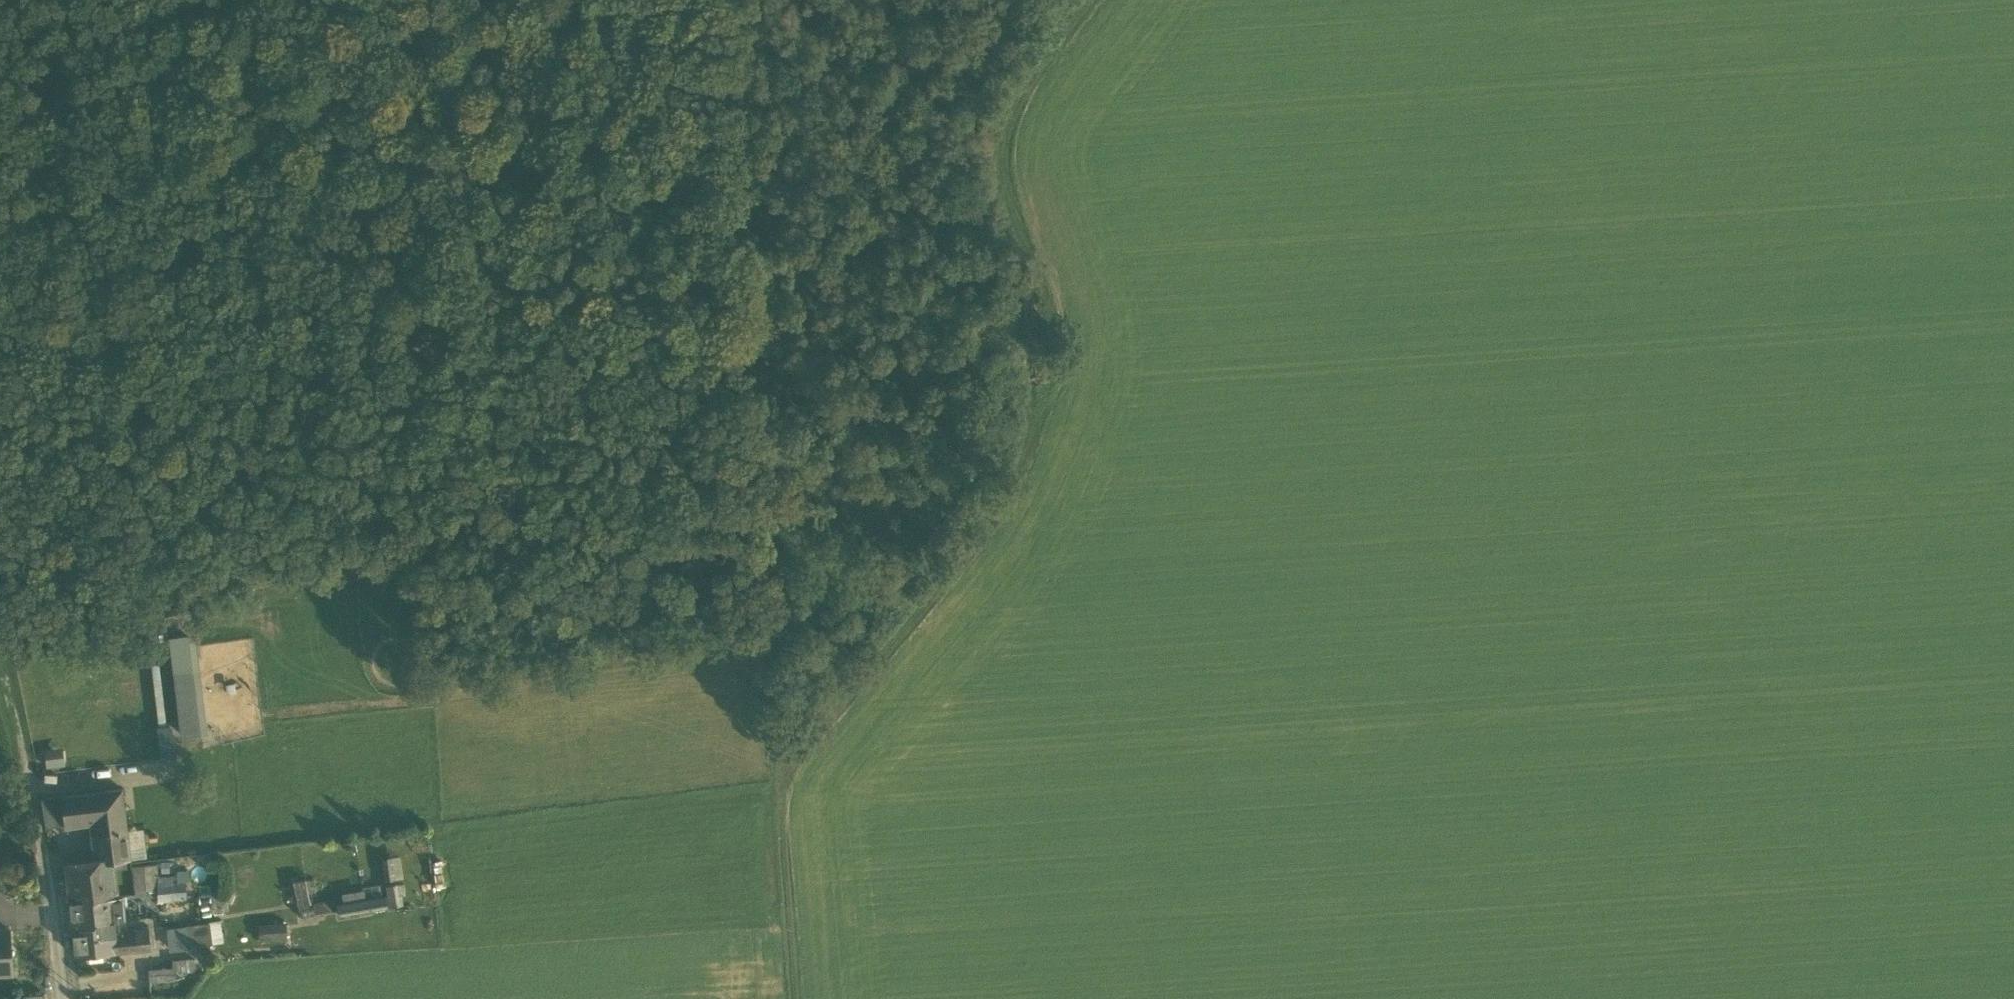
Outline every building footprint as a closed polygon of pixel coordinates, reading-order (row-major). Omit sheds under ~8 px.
[(206,733),(195,636),(171,639),(182,736),(206,733)] [(172,724),(157,724),(160,759),(174,758),(172,724)] [(122,789),(45,799),(46,814),(43,815),(47,837),(69,834),(68,824),(94,823),(98,862),(114,861),(131,859),(122,789)] [(98,862),(66,865),(69,894),(92,892),(92,898),(117,896),(114,861),(98,862)] [(188,897),(186,871),(158,873),(157,862),(131,863),(133,889),(156,888),(157,899),(188,897)] [(313,876),(294,877),(296,903),(309,902),(309,891),(315,890),(313,876)] [(387,905),(387,895),(364,896),(363,890),(334,891),(335,907),(387,905)] [(92,892),(69,894),(73,928),(95,925),(95,922),(124,919),(122,896),(117,896),(92,898),(92,892)] [(332,898),(314,900),(316,912),(334,909),(332,898)] [(313,903),(298,904),(299,914),(314,913),(313,903)] [(266,922),(267,939),(288,938),(288,921),(266,922)] [(207,945),(207,923),(167,923),(167,945),(207,945)] [(95,925),(73,928),(76,955),(116,952),(114,940),(114,937),(96,937),(95,925)] [(12,974),(10,931),(0,932),(0,975),(12,974)] [(138,937),(114,940),(116,952),(139,950),(138,937)] [(173,957),(196,955),(196,947),(172,949),(173,957)]
